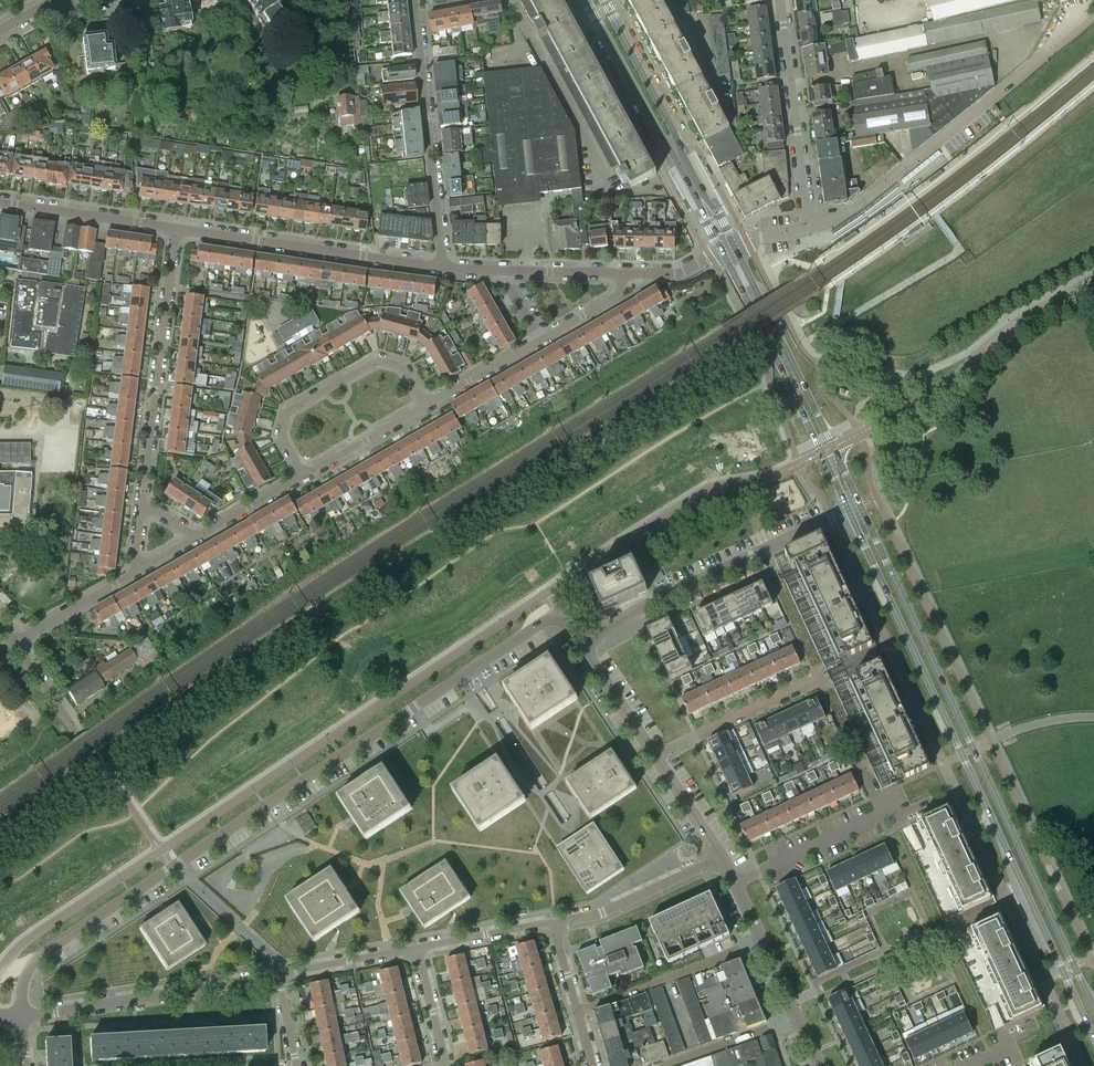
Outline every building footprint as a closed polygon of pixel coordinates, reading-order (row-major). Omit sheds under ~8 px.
[(189,0),(163,0),(164,9),(159,10),(163,32),(191,28),(188,10),(191,10),(190,4),(189,0)] [(268,34),(291,19),(279,0),(246,0),(268,34)] [(351,2),(352,11),(358,10),(357,6),(365,5),(364,0),(351,2)] [(656,174),(657,174),(563,0),(520,0),(534,27),(540,39),(541,39),(611,169),(622,163),(626,171),(620,175),(624,181),(630,178),(634,186),(656,174)] [(704,140),(730,127),(719,107),(664,6),(665,6),(661,0),(628,0),(704,140)] [(813,12),(812,0),(796,0),(798,14),(813,12)] [(934,23),(1037,1),(1044,0),(928,0),(934,23)] [(923,25),(927,46),(1041,22),(1041,21),(1037,1),(934,23),(923,25)] [(502,13),(500,2),(471,7),(473,25),(474,25),(474,27),(488,25),(490,34),(501,32),(498,14),(502,13)] [(689,4),(682,5),(683,14),(690,13),(689,4)] [(383,17),(407,15),(406,5),(387,7),(387,12),(377,13),(378,18),(383,17)] [(680,15),(683,14),(682,5),(675,6),(680,15)] [(722,8),(723,14),(736,13),(735,6),(733,6),(726,7),(722,8)] [(460,27),(473,25),(471,7),(457,9),(460,27)] [(749,24),(768,22),(767,7),(747,10),(749,24)] [(460,27),(457,9),(443,12),(446,30),(451,29),(452,34),(461,32),(460,27)] [(843,24),(850,23),(848,11),(841,12),(842,19),(833,21),(834,25),(843,24)] [(438,31),(446,30),(443,12),(429,14),(432,32),(431,32),(432,36),(439,35),(438,31)] [(798,14),(800,30),(816,28),(813,12),(798,14)] [(408,26),(407,15),(383,17),(378,18),(378,23),(389,22),(389,27),(408,26)] [(355,20),(350,20),(351,32),(359,31),(358,21),(355,21),(355,20)] [(770,36),(768,22),(749,24),(751,38),(770,36)] [(923,25),(845,41),(824,46),(825,54),(847,51),(850,63),(908,51),(908,50),(927,46),(923,25)] [(380,37),(409,35),(408,26),(389,27),(390,32),(379,33),(380,37)] [(818,44),(816,28),(800,30),(803,47),(818,44)] [(83,35),(83,38),(82,38),(87,73),(115,69),(113,57),(112,46),(107,47),(105,35),(95,37),(95,34),(92,31),(85,32),(83,35)] [(359,32),(351,33),(352,41),(360,40),(359,32)] [(410,44),(409,35),(380,37),(380,43),(391,42),(391,46),(410,44)] [(770,36),(751,38),(753,52),(772,50),(770,36)] [(909,73),(927,69),(987,56),(983,41),(907,58),(907,61),(906,61),(909,73)] [(411,55),(410,44),(391,46),(392,52),(381,53),(382,58),(411,55)] [(803,50),(805,64),(826,61),(825,54),(824,46),(803,50)] [(449,55),(457,54),(456,47),(449,48),(449,55)] [(433,56),(449,55),(449,48),(433,49),(433,56)] [(774,64),(772,50),(753,52),(755,66),(774,64)] [(35,57),(31,59),(39,73),(42,79),(53,73),(51,70),(54,69),(48,58),(49,58),(46,51),(42,53),(40,52),(35,54),(35,57)] [(366,63),(365,52),(359,53),(358,55),(358,63),(366,63)] [(930,88),(930,89),(938,98),(994,86),(988,56),(987,56),(927,69),(931,88),(930,88)] [(30,86),(42,79),(39,73),(31,59),(29,58),(24,61),(24,63),(19,66),(28,81),(30,86)] [(145,60),(134,62),(136,75),(147,73),(145,60)] [(826,61),(805,64),(807,78),(828,75),(826,61)] [(435,64),(436,74),(463,71),(462,66),(456,67),(455,62),(435,64)] [(774,64),(755,66),(757,80),(776,78),(774,64)] [(19,92),(30,86),(28,81),(19,66),(17,65),(12,67),(12,70),(8,72),(19,92)] [(366,66),(361,66),(356,67),(356,76),(368,74),(368,66),(366,66)] [(382,83),(414,79),(412,67),(381,70),(382,83)] [(497,198),(571,190),(581,189),(575,131),(540,67),(484,74),(484,79),(485,86),(490,127),(491,138),(497,198)] [(730,68),(716,70),(717,76),(730,75),(730,68)] [(741,79),(739,68),(732,69),(734,80),(741,79)] [(65,81),(61,70),(54,73),(58,84),(65,81)] [(884,78),(884,77),(882,70),(878,70),(852,76),(854,84),(854,85),(884,78)] [(19,92),(8,72),(5,71),(1,74),(1,76),(0,77),(0,86),(7,99),(19,92)] [(463,76),(463,71),(436,74),(437,84),(457,82),(457,77),(463,76)] [(852,85),(856,100),(856,101),(895,94),(893,89),(890,76),(884,77),(884,78),(854,85),(854,84),(852,85)] [(458,87),(457,82),(437,84),(438,94),(466,91),(465,86),(458,87)] [(382,106),(387,105),(416,102),(414,84),(385,87),(380,88),(382,106)] [(994,86),(938,98),(954,119),(994,87),(994,86)] [(831,100),(829,87),(809,89),(811,103),(814,102),(814,107),(826,105),(829,105),(829,104),(828,100),(831,100)] [(761,103),(779,101),(777,88),(760,90),(761,103)] [(954,119),(938,98),(930,89),(923,90),(924,90),(895,94),(856,101),(851,101),(852,108),(853,116),(852,116),(856,136),(856,137),(883,133),(883,134),(909,130),(911,130),(919,128),(927,127),(934,136),(954,119)] [(438,94),(439,105),(459,103),(459,98),(467,97),(466,91),(438,94)] [(737,108),(745,106),(743,92),(735,93),(737,108)] [(362,128),(360,116),(359,107),(358,96),(350,97),(350,96),(336,97),(340,127),(353,125),(353,129),(362,128)] [(781,114),(779,101),(761,103),(762,108),(757,109),(758,117),(781,114)] [(460,108),(459,103),(439,105),(440,117),(468,113),(468,108),(460,108)] [(990,109),(995,115),(1000,112),(995,105),(990,109)] [(360,116),(370,115),(369,106),(359,107),(360,116)] [(7,115),(14,127),(21,122),(15,111),(7,115)] [(399,131),(400,135),(419,133),(417,111),(392,113),(393,119),(392,119),(393,131),(399,131)] [(487,121),(486,111),(478,112),(479,122),(487,121)] [(440,117),(441,127),(462,125),(461,120),(469,119),(468,113),(440,117)] [(813,115),(815,130),(833,127),(830,113),(813,115)] [(782,128),(781,114),(758,117),(759,125),(764,124),(765,130),(782,128)] [(14,127),(7,115),(0,119),(7,130),(14,127)] [(704,140),(711,154),(737,140),(730,127),(704,140)] [(834,141),(833,127),(815,130),(817,143),(834,141)] [(927,127),(919,128),(928,140),(934,136),(927,127)] [(372,128),(365,129),(366,137),(373,136),(372,128)] [(461,130),(442,132),(443,143),(473,140),(472,134),(472,128),(461,129),(461,130)] [(782,128),(765,130),(767,150),(784,148),(783,142),(784,142),(782,128)] [(923,144),(928,140),(919,128),(911,130),(923,144)] [(912,149),(914,151),(923,144),(911,130),(909,130),(912,149)] [(422,157),(419,133),(400,135),(400,141),(394,142),(395,154),(402,153),(402,159),(422,157)] [(884,143),(883,134),(883,133),(856,137),(856,138),(851,139),(851,141),(852,148),(884,143)] [(135,146),(159,149),(160,141),(135,138),(135,146)] [(840,159),(839,154),(845,154),(844,149),(844,145),(844,143),(851,141),(851,139),(846,139),(838,141),(837,141),(834,141),(817,143),(819,161),(840,159)] [(473,145),(473,140),(443,143),(444,154),(463,152),(463,146),(473,145)] [(744,154),(737,140),(711,154),(719,168),(744,154)] [(171,152),(172,143),(160,141),(159,149),(171,152)] [(185,145),(172,143),(171,152),(176,153),(176,155),(183,156),(183,154),(185,145)] [(185,145),(183,154),(196,155),(196,152),(197,147),(185,145)] [(208,154),(209,151),(209,146),(197,145),(197,147),(196,152),(208,154)] [(1,154),(0,161),(0,174),(9,175),(13,149),(8,148),(7,155),(1,154)] [(22,177),(25,158),(19,157),(20,150),(15,149),(11,175),(22,177)] [(732,163),(720,170),(734,197),(734,198),(736,203),(737,203),(745,219),(788,197),(788,196),(789,196),(786,191),(788,190),(787,182),(788,182),(785,150),(762,153),(764,178),(751,185),(744,174),(739,176),(732,163)] [(234,153),(222,151),(221,151),(221,153),(220,160),(232,162),(233,161),(232,161),(233,153),(234,153)] [(25,158),(22,177),(33,179),(34,171),(37,152),(32,152),(31,158),(25,158)] [(42,153),(37,152),(34,171),(33,179),(43,180),(46,163),(47,161),(41,160),(42,153)] [(892,152),(886,156),(895,167),(900,162),(892,152)] [(478,154),(479,164),(492,163),(491,153),(478,154)] [(458,155),(444,156),(446,169),(460,168),(459,164),(458,155)] [(68,184),(79,185),(82,166),(76,165),(77,158),(76,158),(77,156),(72,156),(72,158),(68,184)] [(124,156),(124,172),(122,193),(133,195),(131,157),(124,156)] [(886,156),(881,160),(889,171),(895,167),(886,156)] [(246,159),(236,157),(235,165),(245,166),(245,163),(246,159)] [(58,164),(57,165),(58,165),(54,187),(60,187),(62,185),(66,186),(70,159),(64,158),(63,165),(58,164)] [(840,159),(819,161),(825,206),(847,203),(847,201),(850,200),(860,192),(858,190),(857,179),(844,181),(841,159),(840,159)] [(88,167),(82,166),(79,185),(90,187),(94,161),(89,160),(88,167)] [(286,168),(299,170),(300,162),(288,160),(286,168)] [(881,160),(875,165),(884,175),(889,171),(881,160)] [(90,187),(101,189),(103,169),(97,168),(98,162),(94,161),(90,187)] [(111,190),(115,164),(104,162),(103,169),(101,189),(111,190)] [(311,162),(310,167),(318,168),(318,170),(324,171),(325,163),(319,163),(311,162)] [(58,165),(57,165),(46,163),(43,180),(47,181),(46,185),(54,187),(58,165)] [(116,192),(122,193),(124,172),(119,171),(120,165),(115,164),(111,190),(115,191),(116,192)] [(875,165),(870,169),(878,179),(884,175),(875,165)] [(460,168),(446,169),(447,183),(461,181),(461,177),(460,169),(460,168)] [(865,173),(873,183),(878,179),(870,169),(865,173)] [(272,176),(271,181),(284,183),(284,182),(285,172),(279,171),(278,176),(272,176)] [(151,198),(152,199),(154,180),(155,176),(146,174),(146,178),(136,176),(137,186),(140,187),(138,197),(143,197),(145,200),(149,200),(151,198)] [(176,202),(179,184),(180,178),(167,176),(166,182),(163,200),(168,201),(169,203),(174,204),(176,202)] [(180,178),(179,184),(176,202),(177,202),(178,204),(182,205),(184,203),(188,204),(192,179),(180,178)] [(200,206),(201,206),(203,188),(196,187),(197,180),(192,179),(188,204),(193,205),(195,207),(198,208),(200,206)] [(166,182),(154,180),(152,199),(153,201),(157,201),(159,200),(163,200),(166,182)] [(204,181),(203,188),(201,206),(203,208),(206,209),(208,207),(213,208),(216,190),(215,190),(216,183),(204,181)] [(475,189),(469,190),(468,181),(466,181),(461,182),(461,181),(447,183),(449,197),(475,194),(475,189)] [(223,211),(225,210),(228,192),(229,185),(216,183),(215,190),(216,190),(213,208),(218,209),(220,211),(223,211)] [(293,196),(290,219),(302,221),(305,203),(306,195),(307,185),(295,183),(293,196)] [(229,185),(228,192),(225,210),(226,210),(228,212),(231,213),(233,211),(237,211),(240,193),(241,190),(241,188),(229,186),(229,185)] [(408,208),(427,206),(425,185),(406,187),(406,193),(404,193),(405,203),(407,203),(408,208)] [(254,214),(266,216),(267,208),(268,198),(269,198),(270,190),(258,188),(254,214)] [(356,198),(358,189),(351,188),(349,196),(356,198)] [(583,203),(581,189),(571,190),(575,220),(553,223),(556,251),(579,249),(579,246),(588,245),(586,232),(585,228),(584,221),(585,221),(584,210),(583,203)] [(253,192),(241,190),(240,193),(237,211),(238,212),(240,214),(243,214),(245,213),(250,213),(253,192)] [(306,195),(305,203),(302,221),(314,223),(317,205),(318,205),(320,197),(307,195),(307,196),(306,195)] [(289,201),(281,199),(278,217),(290,219),(293,196),(290,196),(289,201)] [(483,196),(472,197),(473,204),(484,203),(483,196)] [(462,206),(472,205),(473,205),(473,204),(472,197),(461,198),(462,206)] [(281,199),(269,198),(268,198),(267,208),(266,216),(278,217),(281,199)] [(462,206),(461,198),(449,200),(450,208),(460,206),(462,206)] [(590,202),(583,203),(584,210),(588,210),(591,210),(590,202)] [(314,223),(327,225),(329,207),(318,205),(317,205),(314,223)] [(342,209),(329,207),(327,225),(340,227),(342,209)] [(340,227),(352,229),(355,211),(342,209),(340,227)] [(401,216),(401,213),(402,209),(397,209),(396,218),(391,218),(389,237),(399,239),(402,216),(401,216)] [(368,213),(355,211),(352,229),(365,231),(368,213)] [(474,245),(487,245),(486,226),(486,213),(480,213),(481,220),(474,220),(474,223),(474,226),(474,234),(474,245)] [(681,220),(678,215),(677,215),(676,213),(672,215),(676,223),(681,220)] [(378,236),(389,237),(391,218),(385,217),(386,214),(381,214),(378,236)] [(21,254),(23,246),(26,227),(21,226),(22,219),(0,216),(0,241),(15,243),(14,252),(0,250),(0,268),(19,271),(21,258),(21,254)] [(399,239),(410,240),(412,220),(406,219),(406,217),(402,216),(399,239)] [(412,220),(410,240),(421,241),(423,219),(420,219),(416,218),(416,220),(412,220)] [(423,219),(421,241),(432,242),(429,222),(426,222),(426,220),(423,219)] [(43,222),(32,220),(28,250),(39,252),(43,222)] [(54,224),(43,222),(39,252),(50,254),(51,247),(54,224)] [(454,223),(454,234),(474,234),(474,226),(474,223),(454,223)] [(589,228),(589,233),(588,233),(590,248),(608,246),(607,234),(613,234),(612,223),(604,223),(605,231),(600,232),(599,227),(589,228)] [(619,223),(612,223),(613,234),(614,248),(626,248),(626,231),(625,231),(625,226),(619,226),(619,223)] [(626,231),(626,248),(636,248),(636,223),(631,223),(631,231),(626,231)] [(636,223),(636,248),(646,248),(646,231),(645,231),(645,226),(642,226),(642,223),(636,223)] [(646,231),(646,248),(655,248),(655,242),(655,223),(651,223),(650,231),(646,231)] [(655,242),(655,248),(666,248),(666,232),(665,232),(660,231),(660,223),(655,223),(655,242)] [(666,232),(666,248),(675,249),(675,232),(675,224),(666,224),(665,232),(666,232)] [(78,251),(81,228),(65,225),(62,248),(51,247),(50,254),(48,262),(49,262),(47,275),(58,277),(61,258),(66,259),(68,249),(78,251)] [(501,226),(486,226),(487,245),(500,245),(501,226)] [(94,243),(96,230),(81,228),(78,251),(91,253),(89,260),(86,279),(99,281),(99,280),(103,280),(104,275),(100,274),(102,263),(103,263),(105,249),(106,245),(105,245),(94,243)] [(107,232),(105,245),(106,245),(105,249),(111,250),(110,254),(115,255),(116,249),(118,233),(107,232)] [(129,235),(118,233),(116,249),(122,250),(122,256),(126,256),(129,235)] [(474,245),(474,234),(454,234),(454,245),(474,245)] [(131,252),(138,253),(140,236),(129,235),(126,256),(131,257),(131,252)] [(152,238),(140,236),(138,253),(144,254),(143,259),(154,260),(157,245),(151,245),(152,238)] [(209,263),(211,247),(200,245),(199,251),(193,250),(191,266),(202,267),(203,262),(209,263)] [(219,270),(222,249),(211,247),(209,263),(215,264),(215,269),(219,270)] [(231,267),(233,250),(222,249),(219,270),(223,271),(224,266),(231,267)] [(241,273),(244,252),(233,250),(231,267),(237,268),(237,273),(241,273)] [(253,270),(255,254),(244,252),(241,273),(246,274),(246,269),(253,270)] [(21,258),(19,271),(22,272),(39,274),(47,275),(49,262),(48,262),(28,259),(29,255),(21,254),(21,258)] [(269,256),(258,254),(256,271),(262,272),(262,277),(266,277),(269,256)] [(271,273),(278,274),(280,257),(269,256),(266,277),(271,278),(271,273)] [(291,259),(280,257),(278,274),(284,275),(284,280),(288,280),(291,259)] [(302,261),(291,259),(288,280),(293,281),(293,276),(300,277),(302,261)] [(313,262),(302,261),(300,277),(306,278),(306,283),(310,284),(313,262)] [(315,279),(322,280),(324,264),(313,262),(310,284),(314,284),(315,279)] [(335,266),(324,264),(322,280),(320,289),(331,291),(332,287),(335,266)] [(337,283),(343,284),(346,267),(335,266),(332,287),(336,288),(337,283)] [(357,269),(346,267),(343,284),(350,285),(349,290),(354,290),(357,269)] [(368,270),(357,269),(354,290),(358,291),(359,286),(366,287),(368,270)] [(378,299),(382,272),(371,271),(368,287),(375,288),(374,299),(378,299)] [(391,290),(393,274),(382,272),(378,299),(383,300),(384,289),(391,290)] [(404,275),(393,274),(391,290),(397,291),(396,301),(400,302),(404,275)] [(149,277),(140,275),(139,283),(148,284),(149,277)] [(404,275),(400,302),(405,303),(406,292),(413,293),(415,277),(404,275)] [(426,278),(415,277),(413,293),(419,294),(419,299),(423,300),(426,278)] [(426,278),(423,300),(427,300),(428,295),(435,296),(437,280),(426,278)] [(16,281),(16,284),(10,349),(38,351),(38,348),(46,349),(45,352),(73,357),(84,290),(60,286),(61,285),(40,282),(40,283),(16,281)] [(218,281),(217,285),(216,289),(225,291),(226,284),(223,283),(224,282),(218,281)] [(483,284),(478,286),(468,292),(464,295),(469,304),(488,294),(483,284)] [(122,292),(121,297),(147,300),(148,288),(133,286),(132,292),(126,291),(126,293),(122,292)] [(656,287),(646,292),(660,316),(664,314),(661,309),(660,310),(657,306),(664,301),(670,298),(664,289),(659,292),(656,287)] [(636,298),(637,298),(644,312),(645,313),(649,310),(652,315),(653,314),(656,318),(660,316),(646,292),(636,298)] [(188,294),(186,306),(208,309),(208,304),(203,303),(204,297),(188,294)] [(488,294),(469,304),(472,308),(476,306),(479,311),(494,303),(488,294)] [(146,311),(147,300),(121,297),(121,301),(125,302),(125,303),(131,304),(130,309),(146,311)] [(637,298),(627,304),(640,327),(644,324),(642,320),(643,320),(640,315),(644,312),(637,298)] [(494,303),(479,311),(482,317),(478,319),(480,323),(499,313),(494,303)] [(627,304),(618,309),(625,323),(630,320),(633,325),(634,325),(636,329),(640,327),(627,304)] [(186,306),(185,317),(201,319),(202,312),(207,313),(208,309),(186,306)] [(380,313),(379,318),(382,318),(378,329),(389,331),(395,308),(387,307),(385,314),(380,313)] [(119,314),(118,319),(144,322),(146,311),(130,309),(121,308),(120,314),(119,314)] [(395,308),(389,331),(398,334),(404,312),(401,311),(402,309),(401,308),(395,308)] [(618,309),(608,315),(621,338),(625,335),(623,332),(624,331),(621,326),(625,323),(618,309)] [(349,312),(349,313),(362,335),(371,329),(365,320),(368,319),(365,314),(361,317),(357,311),(357,310),(349,312)] [(404,312),(398,334),(408,337),(413,321),(415,312),(409,311),(408,313),(404,312)] [(292,337),(294,335),(309,326),(312,325),(313,326),(319,323),(313,312),(280,332),(273,335),(279,346),(286,342),(292,338),(292,337)] [(413,321),(408,337),(419,340),(421,328),(422,324),(423,321),(419,321),(421,314),(415,312),(413,321)] [(349,313),(343,316),(346,322),(344,323),(353,340),(362,335),(349,313)] [(499,313),(480,323),(483,327),(487,325),(490,330),(505,322),(499,313)] [(608,315),(598,320),(606,334),(611,331),(614,337),(615,336),(617,340),(621,338),(608,315)] [(665,326),(660,316),(656,318),(661,328),(665,326)] [(185,317),(183,328),(205,330),(206,326),(208,326),(208,320),(201,319),(185,317)] [(379,318),(368,319),(365,320),(371,329),(378,329),(382,318),(379,318)] [(143,333),(144,322),(118,319),(118,323),(122,324),(122,325),(128,326),(127,331),(143,333)] [(337,320),(332,323),(345,344),(353,340),(344,323),(340,325),(337,320)] [(598,320),(589,326),(602,348),(605,354),(609,352),(604,342),(609,339),(606,334),(598,320)] [(505,322),(490,330),(493,336),(489,339),(491,343),(510,332),(505,322)] [(332,323),(326,326),(329,332),(327,333),(336,349),(345,344),(332,323)] [(589,326),(579,331),(577,333),(585,346),(592,342),(595,347),(596,347),(598,351),(602,348),(589,326)] [(183,328),(182,339),(199,341),(200,334),(205,335),(205,330),(183,328)] [(419,340),(425,345),(435,339),(421,328),(419,340)] [(320,329),(314,333),(327,355),(336,349),(327,333),(323,335),(320,329)] [(141,344),(143,333),(127,331),(126,339),(121,338),(122,337),(116,336),(116,341),(141,344)] [(516,342),(510,332),(491,343),(494,347),(498,344),(501,350),(516,342)] [(314,333),(309,336),(312,342),(309,343),(319,361),(328,356),(327,355),(314,333)] [(577,333),(567,338),(580,361),(584,359),(582,355),(583,354),(580,349),(585,346),(577,333)] [(242,347),(243,336),(239,335),(238,342),(236,341),(236,338),(230,337),(229,345),(242,347)] [(441,335),(435,339),(425,345),(430,353),(452,341),(449,335),(443,338),(441,335)] [(632,347),(625,335),(621,338),(628,349),(628,350),(632,347)] [(567,338),(557,344),(565,358),(570,355),(573,360),(574,359),(576,364),(580,361),(567,338)] [(198,347),(199,341),(182,339),(181,350),(202,352),(203,348),(198,347)] [(303,339),(297,343),(310,365),(310,366),(319,361),(309,343),(306,345),(303,339)] [(140,355),(141,344),(116,341),(115,345),(120,346),(119,347),(125,348),(125,353),(140,355)] [(452,341),(430,353),(435,362),(451,353),(450,350),(455,347),(452,341)] [(294,351),(291,353),(301,370),(310,365),(297,343),(291,346),(294,351)] [(557,344),(549,349),(562,371),(560,372),(563,376),(566,374),(564,370),(565,370),(562,366),(560,367),(558,362),(565,358),(557,344)] [(285,349),(280,353),(292,375),(301,370),(291,353),(289,355),(285,349)] [(553,377),(560,372),(562,371),(549,349),(540,354),(553,377)] [(202,357),(202,352),(181,350),(179,361),(196,363),(197,356),(202,357)] [(139,366),(140,355),(125,353),(124,358),(118,357),(118,359),(114,358),(113,363),(139,366)] [(280,353),(274,356),(277,361),(274,363),(284,380),(292,375),(280,353)] [(451,353),(435,362),(440,371),(462,358),(459,353),(453,356),(451,353)] [(540,354),(530,359),(538,373),(541,378),(543,382),(545,381),(544,378),(549,375),(551,378),(553,377),(540,354)] [(475,365),(469,356),(465,358),(470,368),(475,365)] [(462,358),(440,371),(445,380),(450,377),(461,370),(460,367),(465,364),(462,358)] [(268,359),(262,362),(275,385),(284,380),(274,363),(271,365),(268,359)] [(530,359),(521,365),(529,378),(531,377),(534,382),(535,382),(537,386),(542,383),(543,382),(541,378),(538,373),(530,359)] [(179,361),(178,372),(200,374),(200,370),(195,369),(196,363),(179,361)] [(257,373),(260,379),(266,390),(275,385),(262,362),(257,366),(260,371),(257,373)] [(137,377),(139,366),(113,363),(112,367),(117,368),(117,369),(115,369),(114,374),(122,375),(137,377)] [(521,365),(512,370),(520,384),(529,378),(521,365)] [(4,366),(2,385),(59,393),(61,374),(4,366)] [(226,378),(237,380),(238,370),(231,369),(231,372),(227,371),(226,378)] [(512,370),(502,375),(516,398),(526,392),(524,387),(522,389),(519,384),(520,384),(512,370)] [(177,383),(193,385),(194,378),(199,379),(200,374),(178,372),(177,383)] [(502,375),(490,382),(498,396),(502,394),(505,398),(506,398),(509,402),(516,398),(502,375)] [(110,383),(110,388),(136,391),(137,379),(116,377),(115,384),(110,383)] [(234,391),(235,385),(236,380),(237,380),(226,378),(225,379),(226,379),(224,389),(234,391)] [(260,379),(250,394),(261,397),(266,390),(260,379)] [(498,396),(490,382),(480,387),(493,411),(497,409),(495,404),(496,404),(493,399),(498,396)] [(176,385),(176,387),(175,397),(197,400),(197,395),(192,394),(193,388),(176,385)] [(236,393),(234,400),(258,406),(261,397),(250,394),(243,392),(244,388),(238,386),(236,393)] [(480,387),(470,393),(479,407),(484,404),(486,409),(487,409),(490,413),(493,411),(480,387)] [(134,402),(136,391),(110,388),(109,392),(114,393),(114,394),(119,395),(119,400),(134,402)] [(470,393),(461,398),(474,422),(478,419),(484,417),(479,407),(470,393)] [(174,408),(190,410),(191,403),(196,404),(197,400),(175,397),(174,408)] [(459,419),(459,418),(465,415),(470,424),(474,422),(461,398),(451,404),(459,419)] [(107,410),(112,410),(133,413),(134,402),(119,400),(110,399),(110,405),(108,405),(107,410)] [(234,400),(232,406),(238,408),(237,411),(256,416),(258,406),(234,400)] [(172,419),(194,422),(194,417),(189,416),(190,410),(174,408),(172,419)] [(132,424),(133,413),(112,410),(107,410),(107,414),(111,415),(111,416),(117,417),(116,422),(132,424)] [(230,413),(229,419),(253,426),(256,416),(237,411),(237,414),(230,413)] [(453,413),(443,419),(457,442),(461,440),(455,431),(461,428),(461,427),(453,413)] [(171,430),(187,432),(188,425),(193,426),(194,422),(172,419),(171,430)] [(229,419),(227,425),(228,426),(233,427),(232,431),(239,433),(250,436),(253,426),(229,419)] [(443,419),(434,424),(442,439),(447,448),(453,444),(453,445),(457,442),(443,419)] [(105,427),(104,432),(130,435),(132,424),(116,422),(110,421),(109,426),(110,426),(109,428),(105,427)] [(434,424),(424,430),(437,453),(441,451),(436,442),(442,439),(434,424)] [(171,430),(169,441),(191,444),(192,439),(186,438),(187,432),(171,430)] [(424,430),(415,435),(423,449),(428,446),(433,455),(437,453),(424,430)] [(129,446),(130,435),(104,432),(104,436),(108,437),(108,438),(114,439),(113,444),(129,446)] [(239,433),(241,450),(251,444),(250,436),(239,433)] [(415,435),(405,441),(418,464),(422,462),(422,461),(427,458),(426,456),(423,449),(415,435)] [(190,448),(191,444),(169,441),(168,452),(184,455),(185,447),(190,448)] [(405,441),(395,446),(404,461),(409,457),(414,467),(418,464),(405,441)] [(102,449),(102,454),(128,457),(129,446),(113,444),(103,443),(103,449),(102,449)] [(237,457),(231,460),(235,466),(257,453),(251,444),(241,450),(235,454),(237,457)] [(30,466),(30,446),(0,446),(0,466),(30,466)] [(395,446),(386,452),(399,475),(403,473),(398,464),(404,461),(395,446)] [(376,458),(374,459),(382,473),(384,472),(390,468),(395,477),(394,480),(395,482),(400,479),(398,476),(399,475),(386,452),(376,458)] [(257,453),(235,466),(238,472),(243,469),(245,471),(262,462),(257,453)] [(126,468),(128,457),(102,454),(101,458),(106,459),(106,460),(111,461),(110,466),(126,468)] [(374,459),(364,465),(377,488),(381,486),(376,477),(381,473),(382,473),(374,459)] [(211,465),(215,468),(217,464),(210,460),(208,463),(207,462),(204,466),(208,469),(211,465)] [(247,474),(241,478),(244,483),(266,471),(262,462),(245,471),(247,474)] [(364,465),(354,470),(362,484),(368,481),(373,490),(377,488),(364,465)] [(110,468),(110,469),(110,474),(104,473),(104,475),(99,474),(99,479),(124,482),(126,470),(110,468)] [(354,470),(344,476),(358,499),(362,497),(356,488),(362,484),(354,470)] [(266,471),(244,483),(248,489),(253,486),(255,489),(268,482),(272,480),(266,471)] [(32,473),(15,472),(15,473),(0,473),(0,532),(10,531),(27,533),(32,473)] [(344,476),(335,481),(343,495),(349,492),(354,501),(358,499),(344,476)] [(176,499),(188,481),(184,478),(181,482),(175,478),(166,492),(176,499)] [(123,493),(124,482),(99,479),(98,483),(102,484),(102,485),(108,486),(107,491),(123,493)] [(176,499),(185,505),(194,491),(189,487),(191,483),(188,481),(176,499)] [(335,481),(325,487),(339,510),(343,508),(337,499),(343,495),(335,481)] [(198,485),(194,491),(185,505),(194,511),(208,491),(198,485)] [(325,487),(316,492),(324,506),(329,503),(335,512),(339,510),(325,487)] [(97,493),(96,501),(122,504),(123,493),(107,491),(107,494),(97,493)] [(204,517),(212,504),(217,507),(221,500),(208,491),(194,511),(204,517)] [(316,492),(306,498),(319,521),(323,519),(318,510),(324,506),(316,492)] [(233,497),(236,502),(241,499),(238,494),(233,497)] [(298,511),(290,497),(280,503),(293,526),(297,524),(294,519),(295,519),(292,514),(298,511)] [(306,498),(296,503),(304,518),(310,514),(315,523),(319,521),(306,498)] [(381,498),(374,502),(377,508),(385,503),(381,498)] [(120,515),(122,504),(96,501),(95,507),(98,508),(98,512),(99,512),(105,513),(120,515)] [(390,501),(378,508),(382,516),(392,510),(395,508),(390,501)] [(293,526),(280,503),(270,508),(278,522),(283,520),(286,524),(289,528),(293,526)] [(283,532),(278,522),(270,508),(260,514),(274,537),(283,532)] [(94,518),(93,523),(119,526),(120,515),(105,513),(99,512),(98,517),(98,519),(94,518)] [(251,520),(258,533),(258,534),(266,529),(269,534),(267,535),(270,539),(274,537),(260,514),(250,519),(251,520)] [(251,520),(241,525),(254,548),(258,545),(256,541),(254,536),(258,533),(251,520)] [(118,537),(119,526),(93,523),(93,527),(97,528),(97,529),(103,530),(102,535),(118,537)] [(342,539),(333,524),(324,529),(333,544),(342,539)] [(231,531),(239,544),(247,540),(250,545),(248,546),(250,550),(254,548),(241,525),(231,531)] [(231,531),(222,536),(235,559),(239,556),(237,552),(235,553),(232,548),(239,544),(231,531)] [(318,535),(322,542),(329,538),(325,531),(318,535)] [(803,561),(848,657),(875,644),(824,534),(785,552),(791,566),(803,561)] [(116,548),(118,537),(102,535),(101,540),(96,539),(96,540),(91,540),(91,544),(116,548)] [(213,542),(220,555),(225,552),(228,557),(229,557),(231,561),(235,559),(222,536),(213,542)] [(215,558),(220,555),(213,542),(203,547),(216,570),(220,568),(217,563),(218,563),(215,558)] [(115,559),(116,548),(91,544),(90,549),(95,550),(94,551),(100,552),(99,557),(115,559)] [(216,570),(203,547),(193,553),(201,566),(209,562),(211,567),(210,568),(212,572),(216,570)] [(201,566),(193,553),(184,558),(197,581),(199,585),(203,583),(198,574),(196,575),(193,570),(201,566)] [(113,570),(115,559),(99,557),(98,566),(92,565),(91,574),(100,575),(107,576),(108,570),(113,570)] [(184,558),(174,564),(171,565),(179,579),(187,574),(189,579),(190,579),(193,583),(197,581),(184,558)] [(235,574),(241,571),(236,563),(230,566),(235,574)] [(604,612),(643,594),(647,592),(641,578),(634,563),(591,583),(604,612)] [(171,565),(162,571),(174,593),(178,591),(176,587),(174,588),(171,583),(179,579),(171,565)] [(152,576),(160,590),(165,587),(167,592),(168,591),(174,602),(177,600),(173,594),(174,593),(162,571),(152,576)] [(155,593),(160,590),(152,576),(142,582),(155,604),(159,602),(157,598),(157,597),(155,593)] [(151,607),(155,604),(142,582),(133,587),(140,601),(145,598),(148,603),(149,602),(151,607)] [(763,584),(753,589),(763,609),(772,605),(763,584)] [(133,587),(124,592),(137,615),(140,613),(138,609),(138,608),(135,604),(140,601),(133,587)] [(753,589),(743,593),(753,614),(763,609),(753,589)] [(253,594),(250,590),(240,596),(242,601),(253,594)] [(7,606),(11,602),(2,592),(0,594),(0,599),(7,606)] [(114,598),(121,612),(126,609),(129,613),(130,613),(132,618),(137,615),(124,592),(114,598)] [(743,593),(734,598),(743,618),(753,614),(743,593)] [(232,595),(222,600),(227,608),(236,603),(232,595)] [(113,598),(104,603),(117,627),(121,624),(119,620),(117,615),(122,612),(121,612),(114,598),(113,598)] [(734,598),(724,602),(733,623),(743,618),(734,598)] [(724,602),(714,607),(724,627),(733,623),(724,602)] [(117,627),(104,603),(94,609),(96,614),(91,617),(96,626),(106,621),(109,626),(111,625),(113,629),(117,627)] [(714,607),(704,612),(714,632),(724,627),(714,607)] [(714,632),(704,612),(695,616),(704,637),(714,632)] [(155,625),(164,620),(160,615),(151,620),(155,625)] [(669,620),(648,629),(653,639),(673,630),(669,620)] [(139,635),(145,631),(141,624),(134,629),(139,635)] [(658,649),(678,640),(673,630),(653,639),(658,649)] [(662,659),(682,649),(678,640),(658,649),(662,659)] [(781,652),(789,669),(800,663),(792,646),(781,652)] [(137,660),(130,649),(105,665),(105,664),(66,689),(77,705),(105,688),(102,683),(134,662),(137,660)] [(687,659),(682,649),(662,659),(666,668),(687,659)] [(778,674),(789,669),(781,652),(770,657),(778,674)] [(778,674),(770,657),(759,662),(767,679),(778,674)] [(666,668),(671,678),(692,669),(687,659),(666,668)] [(882,660),(855,673),(904,779),(932,766),(882,660)] [(532,729),(537,725),(534,721),(542,716),(544,720),(569,704),(566,699),(573,695),(574,696),(574,695),(565,681),(561,684),(556,676),(560,674),(552,661),(545,666),(542,663),(543,663),(543,662),(508,685),(508,686),(509,685),(513,692),(509,694),(512,699),(518,709),(532,729)] [(756,684),(767,679),(759,662),(748,667),(756,684)] [(711,664),(707,666),(711,674),(715,672),(711,664)] [(707,666),(703,668),(707,676),(711,674),(707,666)] [(756,684),(748,667),(737,672),(745,689),(756,684)] [(734,694),(745,689),(737,672),(726,677),(734,694)] [(726,677),(715,682),(723,699),(734,694),(726,677)] [(723,699),(715,682),(704,688),(712,704),(723,699)] [(693,693),(700,710),(712,704),(704,688),(693,693)] [(689,715),(700,710),(693,693),(681,698),(689,715)] [(803,704),(813,724),(825,718),(816,698),(803,704)] [(801,729),(813,724),(803,704),(791,710),(801,729)] [(789,735),(801,729),(791,710),(779,715),(789,735)] [(777,741),(789,735),(779,715),(767,721),(777,741)] [(764,746),(777,741),(767,721),(755,727),(764,746)] [(708,741),(713,752),(733,743),(727,732),(708,741)] [(738,754),(733,743),(713,752),(718,763),(738,754)] [(718,763),(723,774),(743,765),(738,754),(718,763)] [(571,779),(576,787),(572,789),(572,788),(571,789),(578,799),(588,814),(595,809),(598,812),(597,813),(597,814),(621,798),(618,794),(625,789),(628,793),(636,788),(616,759),(616,760),(613,762),(608,755),(571,779)] [(485,768),(460,785),(463,789),(456,793),(455,792),(454,793),(464,808),(468,805),(473,812),(469,814),(477,827),(485,822),(487,825),(486,825),(487,826),(522,803),(521,802),(521,803),(516,796),(520,794),(511,779),(498,760),(492,763),(495,767),(488,772),(485,768)] [(748,776),(743,765),(723,774),(728,785),(748,776)] [(411,809),(383,767),(338,797),(351,817),(366,838),(411,809)] [(851,774),(840,779),(848,796),(859,791),(851,774)] [(748,776),(728,785),(733,796),(753,787),(748,776)] [(840,779),(829,784),(837,801),(848,796),(840,779)] [(826,807),(837,801),(829,784),(818,789),(826,807)] [(818,789),(807,795),(815,812),(826,807),(818,789)] [(807,795),(796,800),(804,817),(815,812),(807,795)] [(792,822),(804,817),(796,800),(785,805),(792,822)] [(785,805),(774,810),(781,827),(792,822),(785,805)] [(952,808),(951,806),(920,821),(962,912),(994,898),(987,882),(976,860),(969,843),(958,822),(952,808)] [(770,832),(781,827),(774,810),(762,815),(770,832)] [(317,827),(307,813),(296,821),(306,834),(317,827)] [(762,815),(751,820),(759,837),(770,832),(762,815)] [(748,843),(759,837),(751,820),(740,826),(748,843)] [(593,824),(574,837),(562,845),(567,853),(563,855),(563,854),(562,855),(585,889),(592,884),(595,888),(620,872),(619,871),(614,865),(618,862),(603,839),(602,839),(603,840),(600,842),(595,835),(599,832),(593,824)] [(873,850),(882,870),(894,864),(884,845),(873,850)] [(870,875),(882,870),(873,850),(861,856),(870,875)] [(870,875),(861,856),(850,861),(859,881),(870,875)] [(847,886),(859,881),(850,861),(838,867),(847,886)] [(470,898),(446,862),(401,892),(412,908),(425,928),(470,898)] [(847,886),(838,867),(826,872),(835,892),(847,886)] [(287,899),(314,941),(359,911),(345,889),(332,869),(287,899)] [(781,900),(801,890),(795,879),(776,888),(781,900)] [(781,900),(786,911),(806,902),(801,890),(781,900)] [(731,934),(711,893),(650,921),(656,935),(658,938),(661,946),(669,963),(731,934)] [(806,902),(786,911),(791,922),(811,913),(806,902)] [(140,928),(167,970),(205,945),(191,924),(177,903),(140,928)] [(797,933),(816,924),(811,913),(791,922),(797,933)] [(973,929),(971,930),(971,931),(972,932),(1013,1020),(1013,1021),(1013,1022),(1045,1007),(1037,991),(1027,969),(1019,953),(1009,931),(1002,917),(1002,915),(973,929)] [(644,953),(661,946),(658,938),(656,939),(655,936),(656,935),(650,921),(599,941),(601,947),(597,949),(596,946),(576,953),(585,975),(585,976),(587,975),(589,979),(587,980),(587,981),(593,995),(593,996),(612,988),(608,977),(620,972),(621,976),(644,967),(638,952),(643,951),(644,953)] [(802,944),(821,935),(816,924),(797,933),(802,944)] [(802,944),(807,955),(827,946),(821,935),(802,944)] [(515,960),(538,953),(534,941),(516,946),(519,955),(514,956),(515,960)] [(812,967),(832,957),(827,946),(807,955),(812,967)] [(521,963),(523,970),(541,965),(538,953),(515,960),(517,965),(521,963)] [(464,954),(446,959),(449,971),(467,967),(472,966),(471,961),(471,960),(466,962),(464,954)] [(832,957),(812,967),(818,978),(837,969),(832,957)] [(746,973),(741,959),(713,969),(716,976),(703,982),(700,974),(693,976),(699,992),(746,973)] [(544,977),(541,965),(523,970),(526,982),(544,977)] [(383,984),(401,979),(398,967),(380,972),(383,984)] [(449,971),(452,983),(470,979),(467,967),(449,971)] [(752,986),(746,973),(699,992),(701,998),(708,995),(709,997),(702,1000),(704,1005),(733,994),(752,986)] [(544,977),(526,982),(530,994),(548,988),(544,977)] [(677,982),(679,988),(691,983),(689,978),(677,982)] [(404,991),(401,979),(383,984),(386,996),(404,991)] [(452,983),(455,995),(473,990),(470,979),(452,983)] [(329,980),(310,984),(313,997),(331,993),(335,992),(334,988),(330,989),(329,980)] [(693,989),(691,983),(679,988),(681,994),(693,989)] [(739,1007),(757,999),(752,986),(733,994),(704,1005),(709,1019),(739,1006),(739,1007)] [(664,993),(662,987),(650,991),(652,997),(664,993)] [(551,1000),(548,988),(530,994),(533,1005),(551,1000)] [(695,995),(693,989),(681,994),(683,999),(695,995)] [(455,995),(458,1007),(476,1002),(473,990),(455,995)] [(828,999),(833,1010),(852,1001),(847,990),(828,999)] [(407,1003),(404,991),(386,996),(387,1002),(380,1004),(380,1005),(370,1008),(371,1012),(407,1003)] [(331,993),(313,997),(315,1009),(334,1005),(332,998),(336,997),(335,992),(331,993)] [(643,1013),(652,1009),(646,993),(611,1006),(610,1006),(593,1011),(598,1026),(627,1017),(643,1013)] [(652,997),(654,1003),(666,998),(664,993),(652,997)] [(697,1001),(695,995),(683,999),(686,1005),(697,1001)] [(654,1003),(656,1009),(668,1004),(666,998),(654,1003)] [(767,1022),(757,999),(739,1007),(739,1006),(709,1019),(716,1040),(767,1022)] [(533,1005),(537,1017),(555,1012),(551,1000),(533,1005)] [(700,1006),(697,1001),(686,1005),(688,1011),(700,1006)] [(852,1001),(833,1010),(838,1021),(858,1012),(852,1001)] [(458,1007),(461,1019),(479,1014),(476,1002),(458,1007)] [(392,1020),(410,1015),(407,1003),(371,1012),(372,1016),(380,1014),(381,1015),(390,1013),(392,1020)] [(656,1009),(659,1014),(670,1010),(668,1004),(656,1009)] [(315,1009),(318,1020),(345,1015),(354,1013),(353,1008),(345,1010),(345,1009),(335,1011),(334,1005),(315,1009)] [(702,1012),(700,1006),(688,1011),(690,1017),(702,1012)] [(649,1027),(657,1025),(657,1024),(658,1024),(652,1009),(643,1013),(646,1020),(643,1022),(645,1029),(649,1027)] [(659,1014),(661,1020),(673,1016),(670,1010),(659,1014)] [(558,1023),(555,1012),(537,1017),(540,1029),(558,1023)] [(704,1018),(702,1012),(690,1017),(692,1022),(704,1018)] [(838,1021),(843,1033),(863,1023),(858,1012),(838,1021)] [(952,1019),(961,1038),(972,1033),(963,1013),(952,1019)] [(461,1019),(464,1030),(482,1026),(479,1014),(461,1019)] [(392,1020),(394,1031),(413,1027),(410,1015),(392,1020)] [(673,1016),(661,1020),(663,1026),(675,1022),(673,1016)] [(318,1020),(320,1032),(339,1029),(336,1017),(318,1020)] [(616,1039),(633,1033),(627,1017),(598,1026),(603,1042),(616,1039)] [(706,1024),(704,1018),(692,1022),(694,1028),(706,1024)] [(961,1038),(952,1019),(940,1024),(949,1044),(961,1038)] [(675,1022),(663,1026),(665,1031),(677,1027),(675,1022)] [(562,1036),(558,1023),(540,1029),(544,1041),(562,1036)] [(849,1044),(868,1035),(863,1023),(843,1033),(849,1044)] [(708,1029),(706,1024),(694,1028),(696,1034),(708,1029)] [(940,1024),(928,1030),(937,1049),(949,1044),(940,1024)] [(464,1030),(467,1042),(485,1038),(482,1026),(464,1030)] [(413,1027),(394,1031),(397,1043),(416,1039),(413,1027)] [(637,1050),(663,1040),(661,1034),(652,1037),(649,1027),(645,1029),(633,1033),(616,1039),(603,1042),(608,1059),(637,1050)] [(677,1027),(665,1031),(667,1037),(679,1033),(677,1027)] [(228,1031),(229,1053),(264,1051),(263,1029),(228,1031)] [(339,1029),(320,1032),(323,1044),(341,1040),(339,1029)] [(710,1035),(708,1029),(696,1034),(698,1040),(710,1035)] [(917,1035),(926,1055),(937,1049),(928,1030),(917,1035)] [(228,1031),(194,1033),(195,1055),(229,1053),(228,1031)] [(161,1057),(195,1055),(194,1033),(159,1035),(161,1057)] [(667,1037),(669,1043),(681,1039),(679,1033),(667,1037)] [(159,1035),(125,1036),(126,1059),(161,1057),(159,1035)] [(712,1041),(710,1035),(698,1040),(700,1045),(712,1041)] [(771,1035),(760,1039),(763,1050),(775,1046),(771,1035)] [(849,1044),(854,1055),(873,1046),(868,1035),(849,1044)] [(926,1055),(917,1035),(905,1041),(914,1060),(926,1055)] [(92,1061),(126,1059),(125,1036),(90,1038),(92,1061)] [(488,1050),(485,1038),(467,1042),(470,1055),(488,1050)] [(418,1051),(416,1039),(397,1043),(400,1055),(418,1051)] [(681,1039),(669,1043),(671,1049),(683,1045),(681,1039)] [(47,1062),(47,1065),(70,1065),(68,1040),(45,1041),(47,1062)] [(341,1040),(323,1044),(325,1056),(344,1052),(341,1040)] [(663,1040),(637,1050),(608,1059),(610,1065),(641,1065),(669,1056),(663,1040)] [(761,1053),(757,1040),(741,1045),(747,1060),(748,1065),(765,1065),(761,1053)] [(673,1055),(685,1050),(683,1045),(671,1049),(673,1055)] [(747,1060),(741,1045),(726,1051),(731,1065),(748,1065),(747,1060)] [(540,1051),(543,1063),(561,1058),(558,1046),(540,1051)] [(878,1057),(873,1046),(854,1055),(859,1065),(878,1057)] [(776,1048),(761,1053),(765,1065),(782,1065),(776,1048)] [(1060,1048),(1035,1060),(1038,1065),(1068,1065),(1060,1048)] [(373,1052),(375,1061),(391,1057),(390,1053),(381,1055),(380,1050),(373,1052)] [(400,1055),(403,1065),(409,1065),(422,1063),(418,1051),(400,1055)] [(726,1051),(710,1056),(713,1065),(731,1065),(726,1051)] [(344,1052),(325,1056),(327,1065),(338,1065),(346,1064),(344,1052)] [(710,1056),(694,1062),(696,1065),(713,1065),(710,1056)] [(384,1064),(393,1061),(391,1057),(375,1061),(376,1065),(384,1065),(384,1064)] [(878,1057),(859,1065),(883,1065),(878,1057)]
